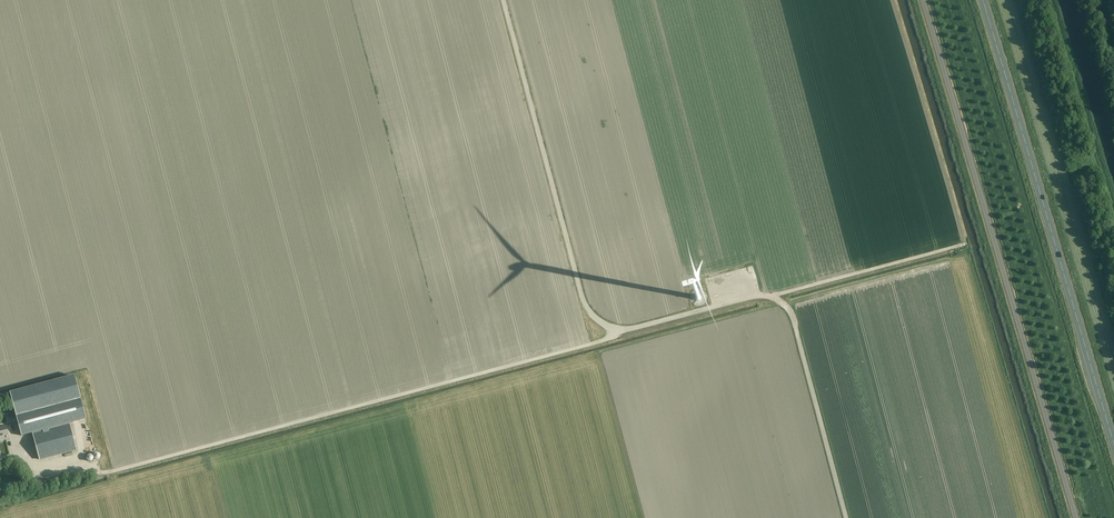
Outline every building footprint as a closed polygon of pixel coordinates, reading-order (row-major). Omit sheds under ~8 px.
[(77,450),(69,423),(86,418),(75,376),(10,393),(22,436),(33,433),(40,459),(77,450)] [(4,441),(2,435),(8,433),(6,425),(0,427),(0,442),(4,441)] [(5,455),(15,455),(15,446),(4,447),(5,455)]
